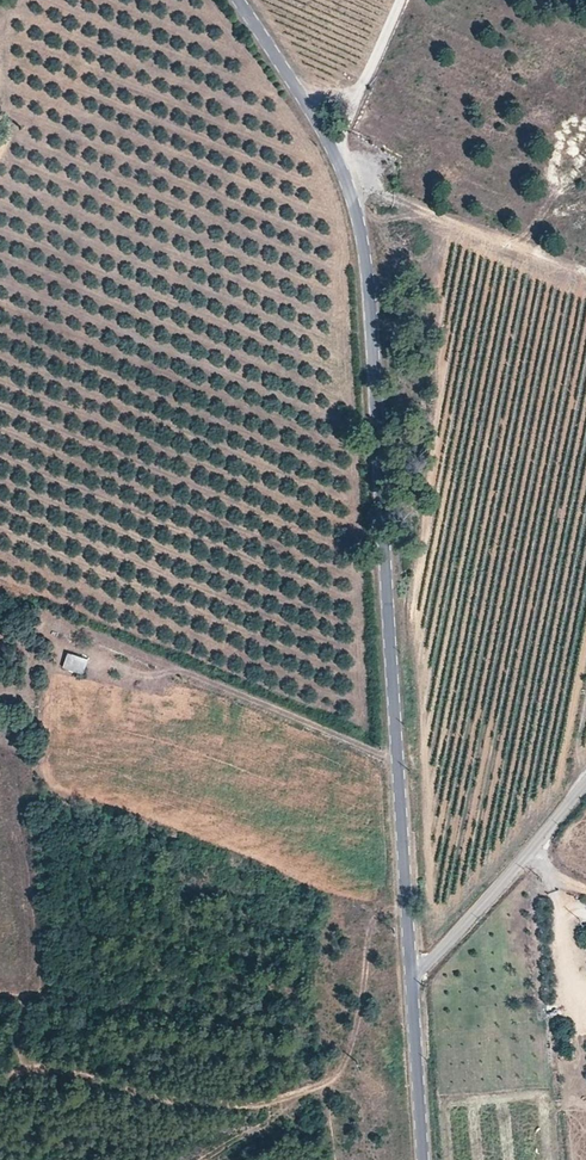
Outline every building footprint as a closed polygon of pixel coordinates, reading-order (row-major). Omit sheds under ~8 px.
[(88,658),(70,652),(66,667),(84,673),(88,658)]
